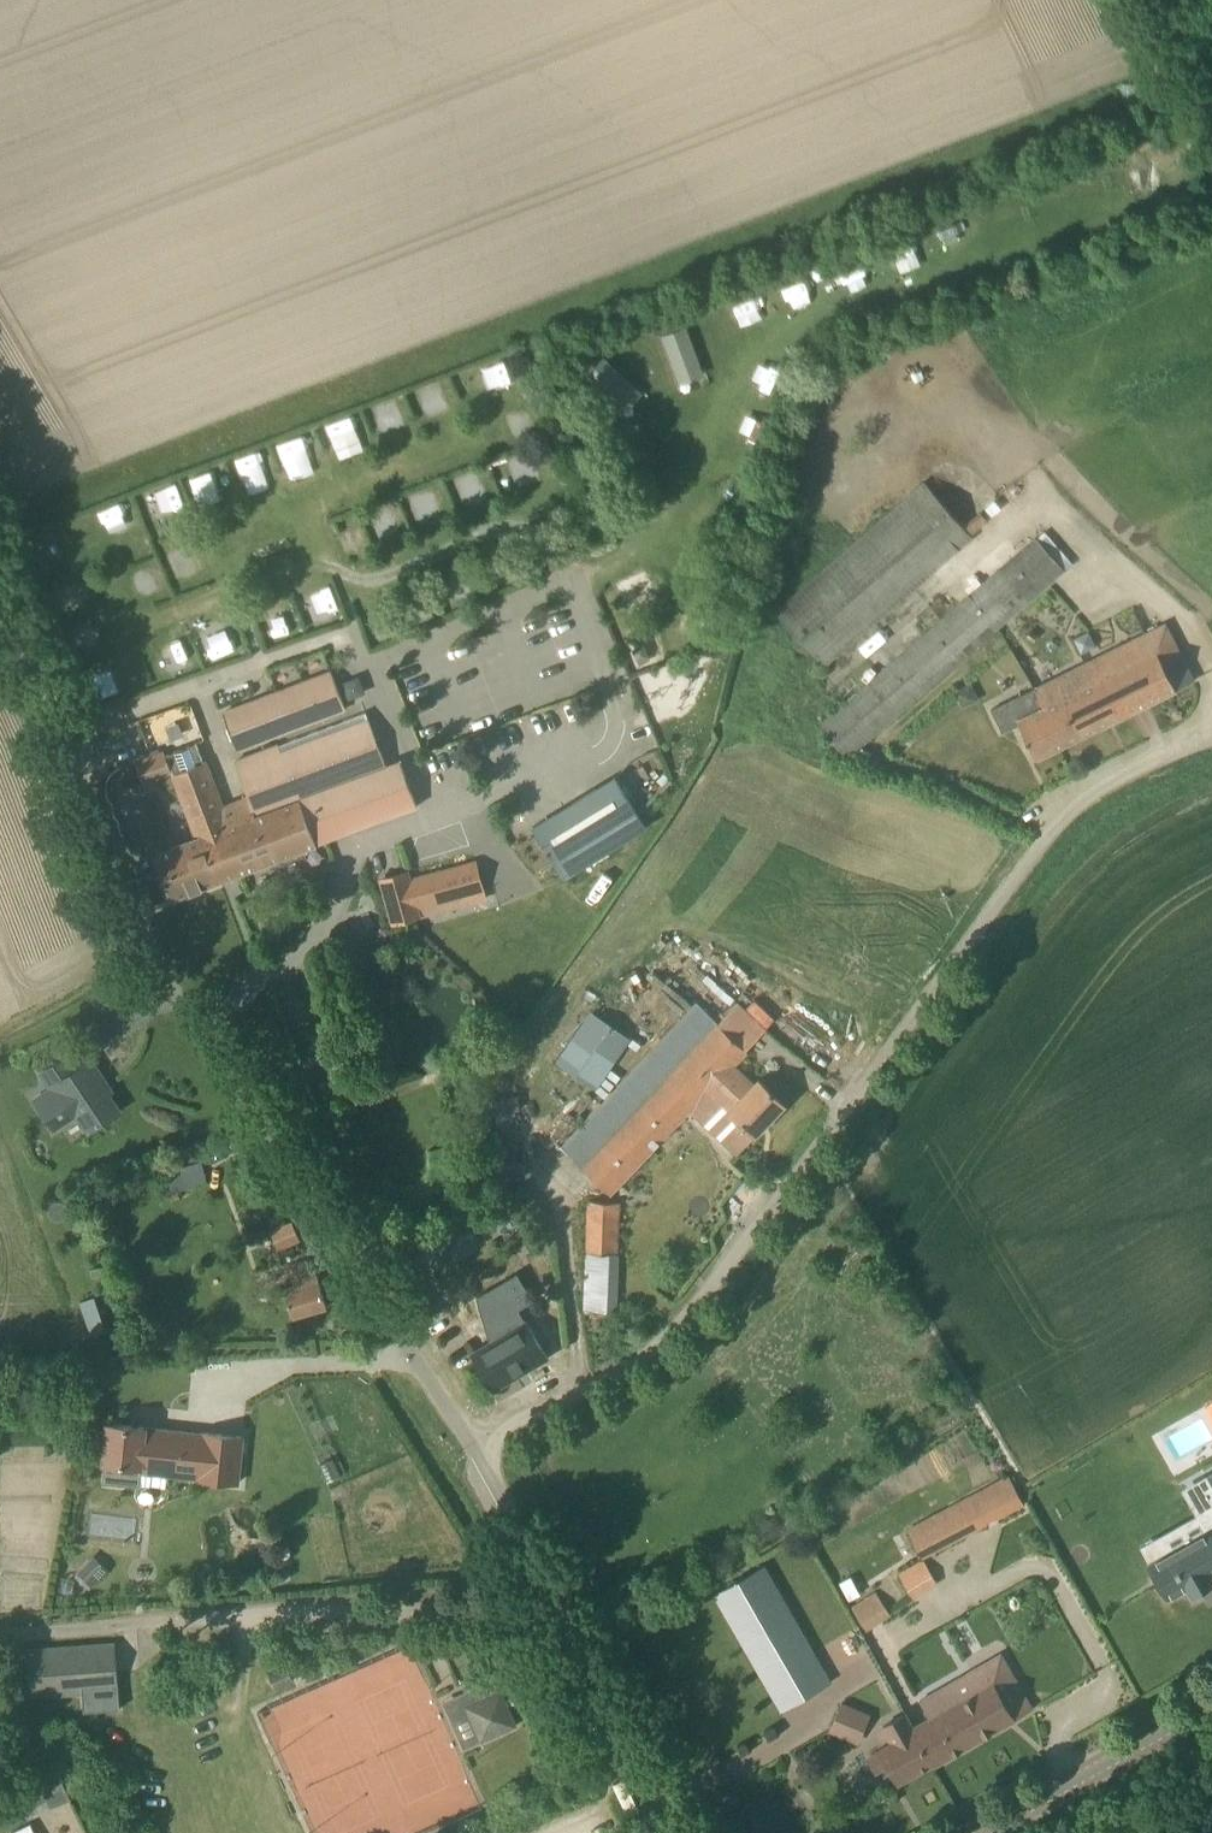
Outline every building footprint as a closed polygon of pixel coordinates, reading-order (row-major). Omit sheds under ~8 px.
[(722,334),(747,326),(740,303),(715,311),(722,334)] [(659,332),(676,382),(702,373),(685,323),(659,332)] [(495,391),(518,383),(507,354),(485,362),(495,391)] [(602,354),(583,374),(623,409),(641,389),(602,354)] [(432,383),(410,392),(419,415),(442,406),(432,383)] [(509,434),(530,431),(526,406),(504,410),(509,434)] [(334,444),(359,435),(350,412),(325,421),(334,444)] [(285,473),(311,464),(300,431),(274,441),(285,473)] [(247,491),(269,482),(255,447),(233,455),(247,491)] [(506,461),(511,482),(529,478),(524,457),(506,461)] [(962,525),(922,480),(775,608),(825,666),(973,537),(968,532),(962,525)] [(142,493),(151,522),(176,513),(167,485),(142,493)] [(127,502),(104,512),(112,530),(134,521),(127,502)] [(849,756),(1064,568),(1035,535),(820,723),(849,756)] [(1063,745),(1194,680),(1166,623),(1060,676),(1035,688),(1063,745)] [(190,666),(183,641),(170,644),(167,630),(154,634),(165,673),(190,666)] [(361,681),(338,689),(333,677),(331,671),(223,713),(237,749),(345,707),(343,703),(367,694),(361,681)] [(1063,745),(1035,688),(1010,700),(990,710),(1000,732),(1019,723),(1037,758),(1063,745)] [(248,796),(223,805),(230,825),(204,835),(221,880),(317,843),(417,805),(400,760),(387,765),(366,711),(235,761),(248,796)] [(206,761),(204,762),(196,742),(167,754),(175,773),(172,774),(189,818),(223,805),(206,761)] [(565,879),(648,828),(617,776),(533,827),(565,879)] [(230,825),(223,805),(189,818),(196,838),(154,854),(172,899),(221,880),(204,835),(230,825)] [(420,916),(419,911),(412,884),(408,869),(380,877),(393,924),(420,916)] [(591,1010),(557,1061),(597,1088),(632,1037),(591,1010)] [(747,1053),(743,1049),(716,1023),(580,1165),(610,1194),(690,1110),(710,1089),(755,1135),(785,1104),(764,1084),(758,1090),(734,1066),(747,1053)] [(88,1131),(121,1110),(111,1094),(113,1093),(92,1059),(75,1069),(66,1056),(40,1073),(50,1088),(55,1096),(40,1105),(54,1128),(76,1114),(88,1131)] [(206,1181),(201,1162),(183,1168),(182,1163),(162,1169),(171,1200),(180,1197),(178,1190),(206,1181)] [(591,1200),(588,1252),(617,1253),(619,1201),(591,1200)] [(292,1221),(269,1230),(278,1249),(300,1240),(292,1221)] [(293,1316),(327,1306),(313,1260),(295,1265),(299,1278),(294,1280),(295,1285),(285,1288),(293,1316)] [(519,1309),(534,1300),(513,1265),(444,1307),(455,1324),(488,1304),(505,1334),(472,1353),(493,1389),(547,1357),(519,1309)] [(615,1311),(616,1283),(587,1282),(586,1309),(615,1311)] [(238,1481),(242,1437),(145,1427),(108,1423),(103,1480),(139,1484),(141,1471),(238,1481)] [(339,1463),(335,1464),(333,1458),(318,1464),(325,1481),(343,1473),(339,1463)] [(923,1553),(1023,1500),(1009,1474),(909,1527),(923,1553)] [(1211,1504),(1211,1476),(1200,1482),(1211,1504)] [(1150,1561),(1168,1595),(1188,1584),(1191,1591),(1211,1580),(1211,1576),(1211,1532),(1210,1529),(1150,1561)] [(93,1556),(77,1572),(93,1587),(109,1571),(93,1556)] [(919,1558),(916,1556),(891,1569),(906,1596),(932,1582),(919,1558)] [(781,1710),(831,1682),(764,1565),(714,1593),(781,1710)] [(868,1594),(853,1604),(868,1628),(879,1622),(891,1614),(880,1596),(875,1589),(868,1594)] [(30,1696),(119,1689),(115,1643),(26,1650),(30,1696)] [(935,1764),(1032,1709),(1001,1654),(920,1701),(929,1717),(913,1727),(935,1764)] [(500,1690),(494,1677),(470,1688),(476,1701),(466,1705),(481,1741),(517,1725),(501,1690),(500,1690)] [(841,1700),(829,1730),(840,1735),(852,1705),(841,1700)] [(912,1727),(904,1713),(883,1725),(892,1741),(879,1749),(880,1751),(868,1758),(876,1771),(888,1764),(898,1782),(933,1762),(934,1765),(935,1764),(913,1727),(912,1727)] [(61,1780),(41,1788),(49,1807),(68,1799),(61,1780)]
